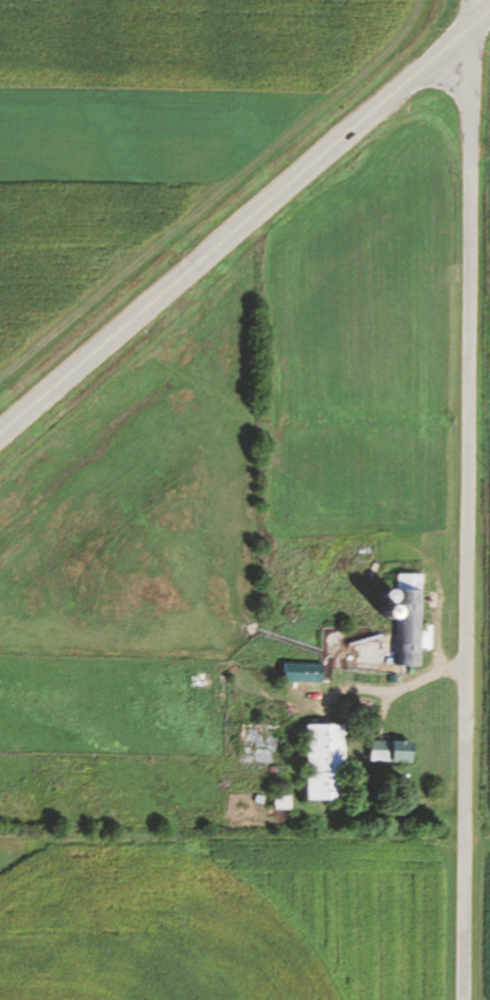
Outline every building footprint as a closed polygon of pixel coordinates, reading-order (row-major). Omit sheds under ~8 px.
[(423,575),(398,574),(398,589),(387,589),(387,618),(397,618),(396,666),(421,666),(422,649),(432,649),(432,626),(422,626),(423,575)] [(324,683),(324,663),(285,663),(285,683),(324,683)] [(286,748),(286,725),(244,725),(244,748),(286,748)] [(346,725),(308,725),(308,800),(346,800),(346,725)] [(414,741),(371,741),(371,763),(414,763),(414,741)] [(291,808),(291,797),(277,797),(277,808),(291,808)]
